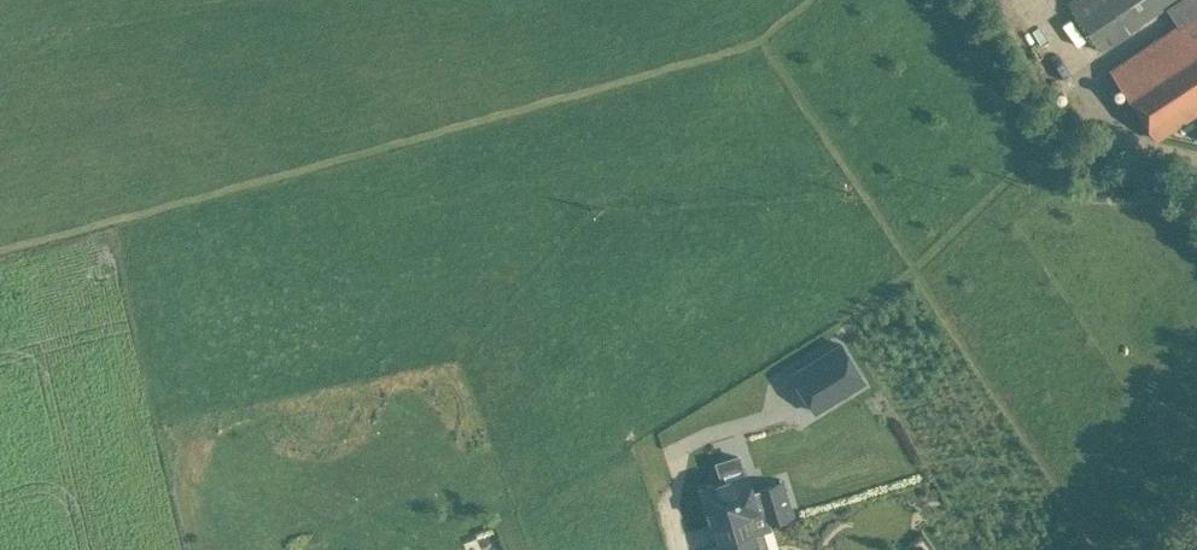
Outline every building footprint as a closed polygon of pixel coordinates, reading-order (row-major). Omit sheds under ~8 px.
[(1067,1),(1099,49),(1165,5),(1177,23),(1110,68),(1143,117),(1156,137),(1196,110),(1196,0),(1068,0),(1067,1)] [(841,342),(792,372),(815,409),(864,379),(841,342)] [(739,454),(717,461),(722,479),(700,486),(712,525),(714,524),(713,522),(729,517),(735,536),(719,540),(718,538),(716,539),(718,542),(772,526),(770,521),(792,514),(782,480),(752,489),(747,471),(744,472),(739,454)] [(718,542),(720,549),(761,549),(755,532),(772,527),(772,526),(718,542)]
